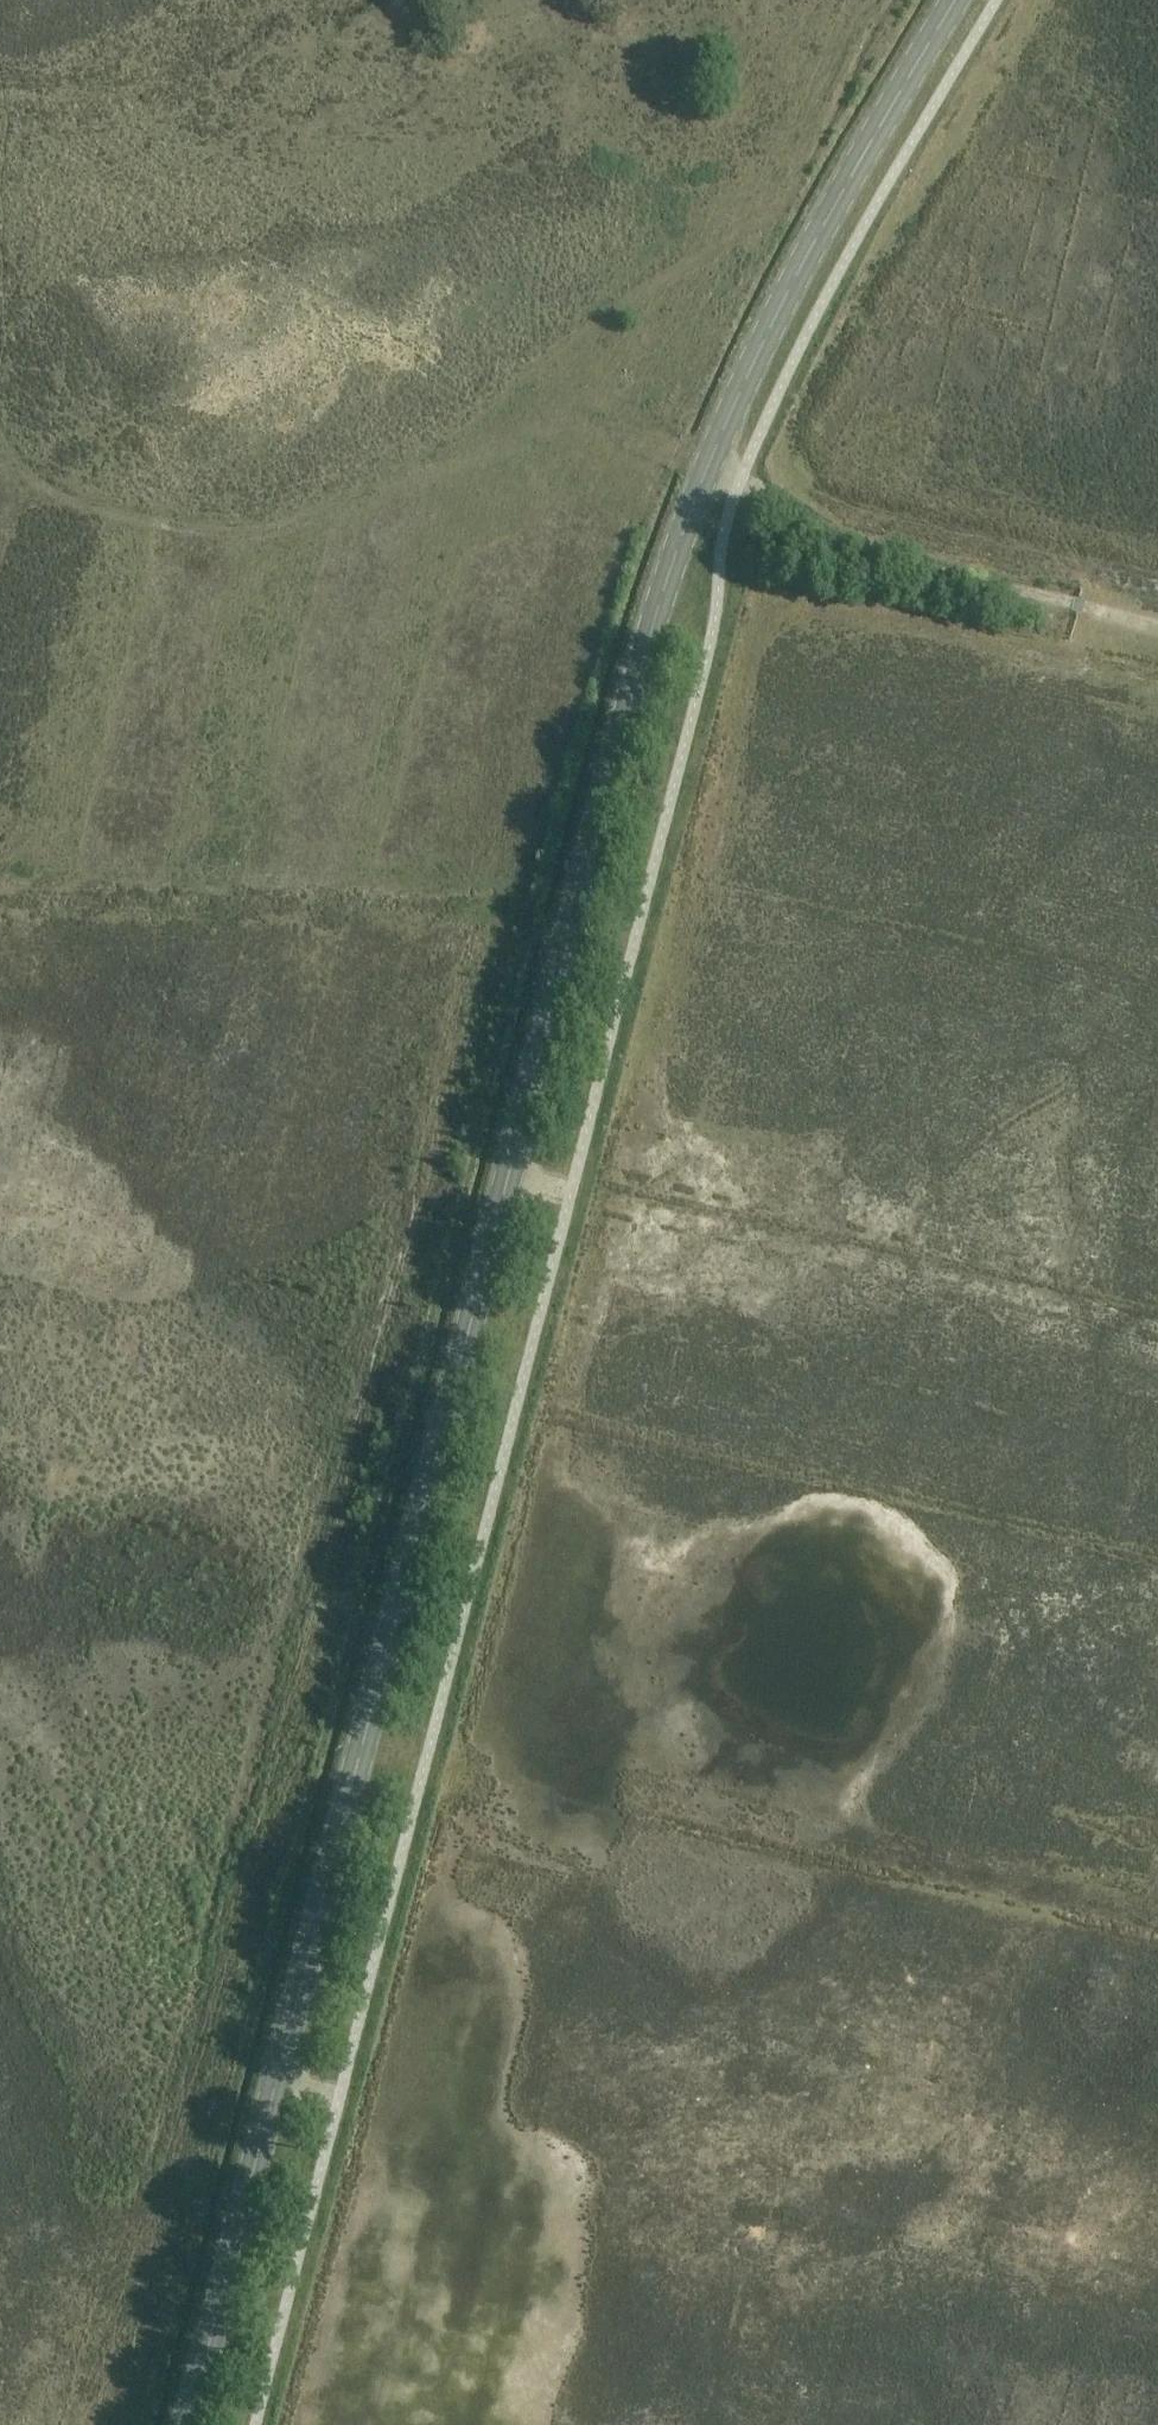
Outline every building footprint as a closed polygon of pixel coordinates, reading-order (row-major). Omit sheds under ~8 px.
[(791,1247),(819,1252),(822,1236),(794,1231),(791,1247)]
